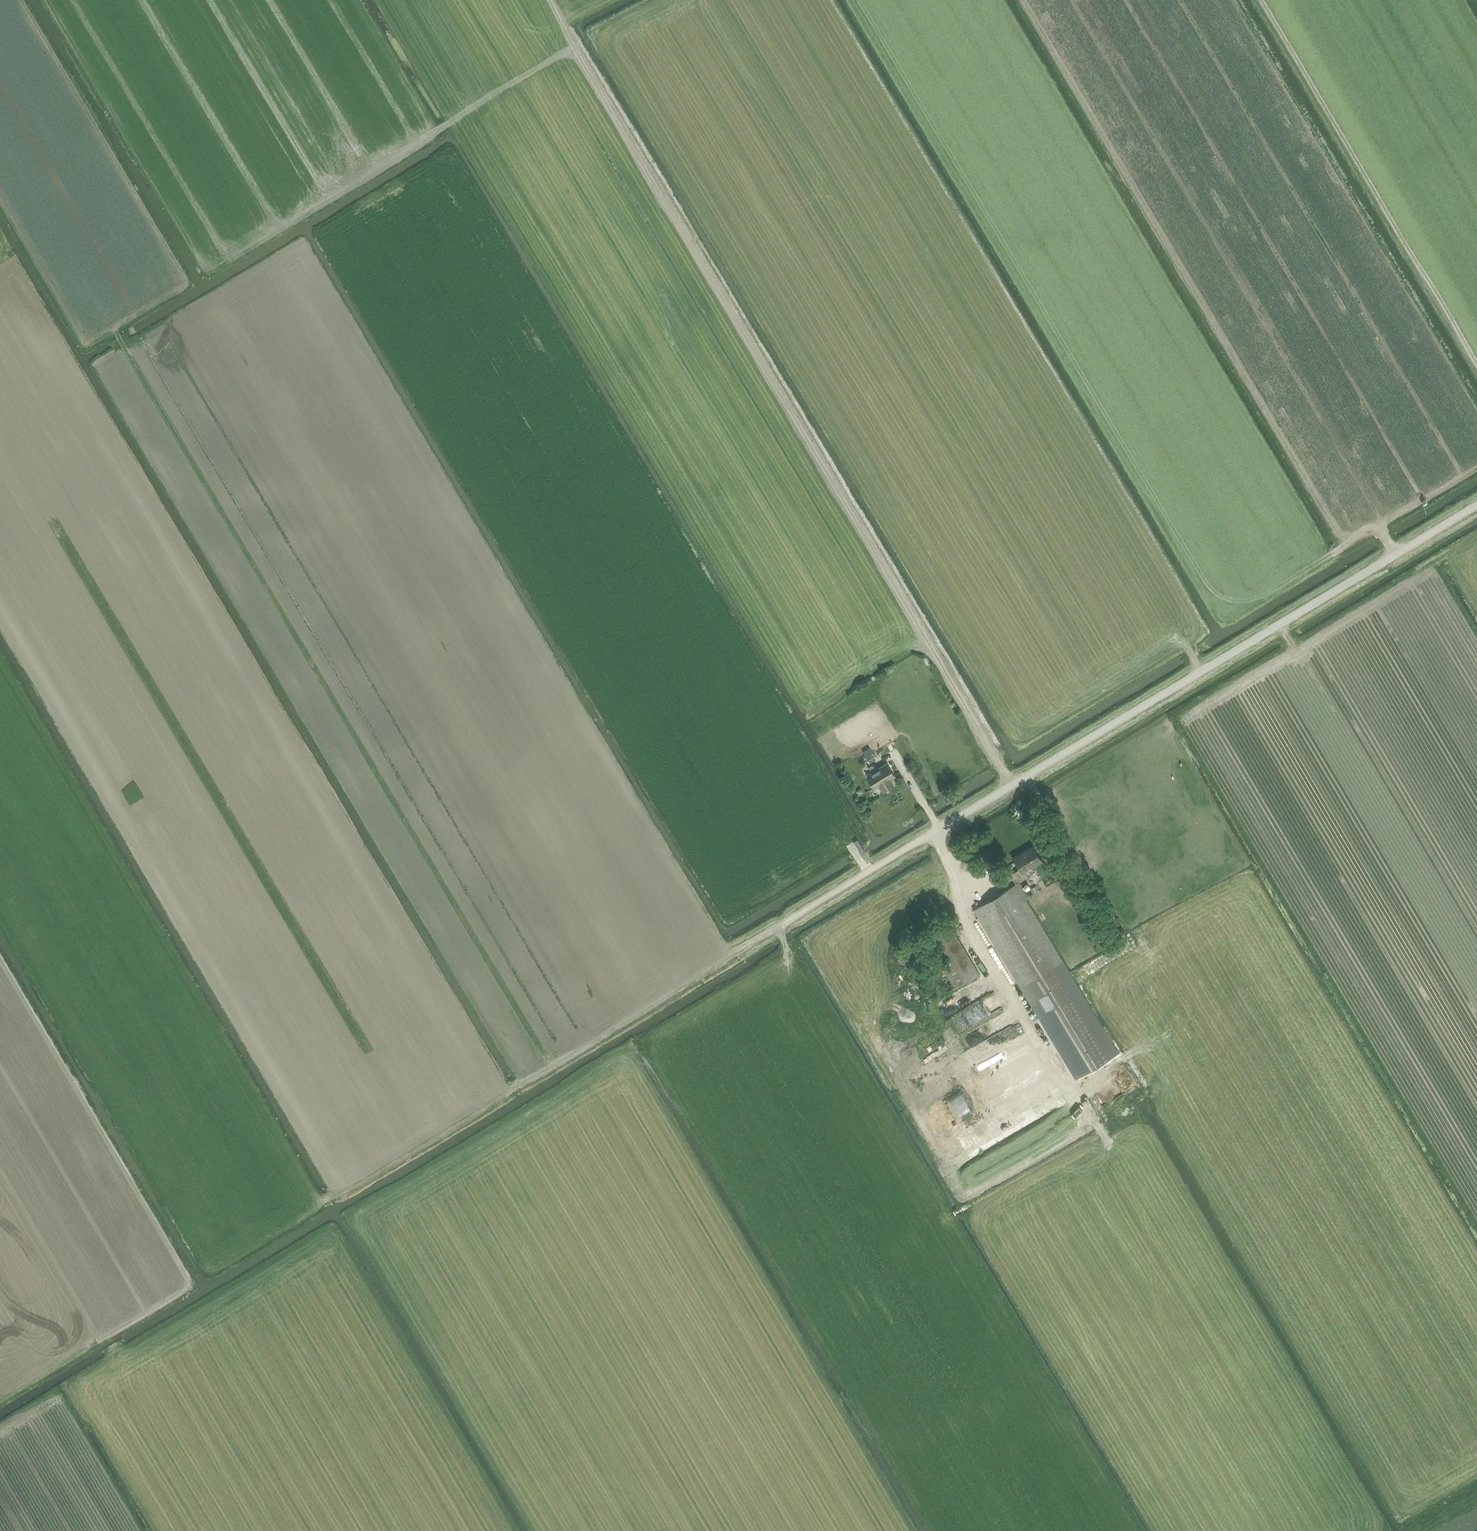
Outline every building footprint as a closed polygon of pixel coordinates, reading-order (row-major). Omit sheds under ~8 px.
[(517,472),(523,470),(516,456),(510,459),(517,472)] [(868,768),(870,773),(864,776),(873,790),(877,787),(881,794),(894,787),(890,780),(894,777),(886,763),(875,770),(872,765),(868,768)] [(1016,884),(1018,882),(1027,877),(1024,871),(1041,860),(1032,846),(1013,858),(1019,869),(1010,875),(1016,884)] [(1018,882),(1016,884),(973,910),(1076,1079),(1119,1053),(1025,900),(1028,898),(1018,882)] [(925,938),(955,988),(979,973),(949,924),(925,938)] [(976,999),(974,996),(978,993),(971,984),(945,1004),(954,1016),(976,999)] [(1011,1024),(988,1037),(982,1026),(966,1035),(972,1047),(969,1049),(972,1054),(968,1056),(975,1070),(1022,1045),(1011,1024)]
